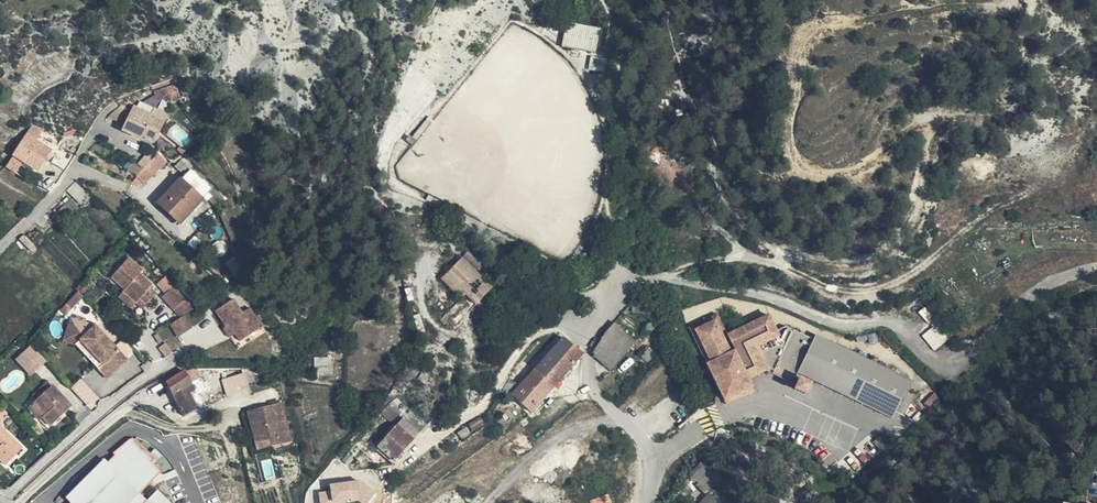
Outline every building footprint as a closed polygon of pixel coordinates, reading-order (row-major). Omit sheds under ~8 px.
[(598,52),(602,28),(567,22),(563,46),(598,52)] [(590,56),(588,69),(604,71),(606,58),(590,56)] [(169,92),(163,80),(151,86),(156,93),(162,95),(169,92)] [(120,107),(110,115),(124,122),(128,111),(120,107)] [(132,113),(151,122),(153,116),(151,115),(135,107),(132,113)] [(153,116),(163,121),(166,115),(156,110),(153,116)] [(128,111),(124,122),(127,123),(132,113),(128,111)] [(153,140),(160,126),(151,122),(132,113),(127,123),(124,130),(141,139),(143,135),(153,140)] [(151,122),(160,126),(163,121),(153,116),(151,122)] [(27,137),(14,156),(38,171),(45,160),(50,151),(27,137)] [(53,160),(68,168),(73,159),(74,157),(61,149),(53,160)] [(160,152),(150,159),(146,154),(129,168),(142,184),(168,163),(160,152)] [(159,204),(180,224),(208,193),(212,197),(210,200),(216,206),(224,197),(216,188),(184,157),(175,167),(181,173),(183,171),(188,176),(183,182),(181,181),(159,204)] [(76,182),(68,190),(86,208),(95,198),(76,182)] [(78,209),(71,201),(58,212),(65,222),(78,209)] [(122,289),(133,301),(137,297),(144,304),(150,297),(144,290),(148,287),(151,285),(140,273),(143,270),(130,255),(111,274),(123,287),(122,289)] [(445,318),(452,325),(484,296),(494,287),(483,276),(461,255),(439,277),(460,299),(445,318)] [(154,294),(148,287),(144,290),(150,297),(154,294)] [(159,297),(170,310),(181,299),(170,287),(159,297)] [(137,297),(133,301),(139,308),(144,304),(137,297)] [(230,328),(232,332),(237,340),(259,327),(248,306),(240,310),(233,297),(214,308),(223,325),(226,330),(230,328)] [(177,318),(184,313),(190,309),(181,299),(170,310),(177,318)] [(66,300),(60,307),(65,311),(71,303),(66,300)] [(650,314),(651,305),(634,303),(634,313),(650,314)] [(718,310),(689,324),(727,405),(757,391),(752,380),(768,372),(796,385),(794,392),(805,397),(816,381),(893,417),(913,381),(817,334),(815,338),(788,326),(779,328),(771,312),(729,331),(718,310)] [(177,318),(169,323),(178,335),(192,326),(184,313),(177,318)] [(616,323),(627,334),(636,321),(626,313),(616,323)] [(79,338),(93,324),(68,317),(62,339),(73,343),(79,338)] [(592,355),(610,371),(636,342),(627,334),(616,323),(608,331),(603,337),(592,355)] [(126,358),(93,324),(79,338),(111,373),(126,358)] [(922,335),(934,350),(948,339),(937,324),(922,335)] [(226,336),(232,332),(230,328),(226,330),(223,325),(220,327),(226,336)] [(111,373),(79,338),(73,343),(106,378),(111,373)] [(582,354),(563,339),(513,395),(532,413),(582,354)] [(28,376),(46,363),(32,345),(15,357),(28,376)] [(445,366),(437,359),(424,375),(431,381),(445,366)] [(223,380),(228,397),(239,393),(238,390),(247,386),(247,385),(242,370),(236,373),(237,376),(223,380)] [(199,410),(195,404),(189,393),(194,390),(185,372),(167,383),(175,396),(186,417),(199,410)] [(45,404),(65,424),(78,410),(58,390),(45,404)] [(189,393),(195,404),(200,401),(194,390),(189,393)] [(58,431),(65,424),(45,404),(40,408),(52,420),(49,423),(58,431)] [(280,404),(258,409),(259,414),(250,417),(258,450),(291,442),(280,404)] [(47,426),(49,423),(52,420),(40,408),(35,414),(47,426)] [(388,408),(383,415),(391,421),(397,414),(388,408)] [(420,434),(404,419),(378,448),(394,462),(420,434)] [(6,465),(23,448),(0,426),(0,459),(6,465)] [(67,497),(72,502),(71,502),(171,502),(157,489),(147,499),(139,493),(161,471),(151,461),(154,457),(135,439),(128,439),(113,452),(116,455),(109,462),(104,457),(67,497)] [(716,489),(724,481),(708,465),(695,480),(710,495),(716,489)] [(717,490),(716,489),(710,495),(702,502),(730,502),(717,490)]
